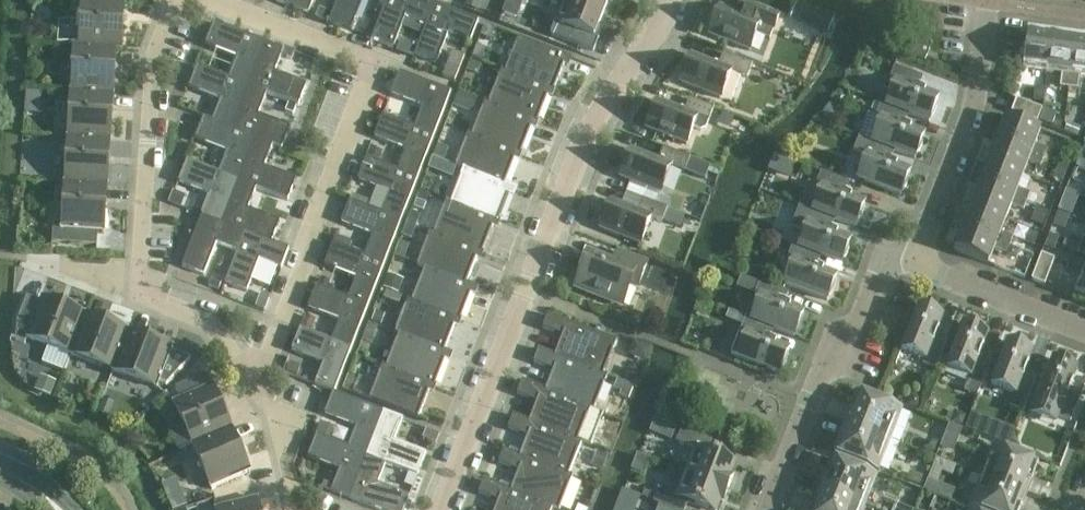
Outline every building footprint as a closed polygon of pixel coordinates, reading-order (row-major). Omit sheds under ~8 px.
[(287,6),(309,15),(314,0),(289,0),(287,6)] [(329,23),(351,31),(363,0),(338,0),(329,23)] [(384,8),(385,8),(388,0),(365,0),(385,8),(384,8)] [(435,5),(422,0),(388,0),(385,8),(384,8),(372,39),(394,48),(406,16),(427,24),(428,24),(435,5)] [(603,16),(609,0),(565,0),(564,1),(603,16)] [(117,49),(116,51),(122,51),(125,4),(82,1),(79,45),(79,47),(117,49)] [(603,16),(564,1),(551,36),(594,52),(599,38),(595,36),(603,16)] [(435,5),(428,24),(427,24),(415,56),(437,65),(449,33),(471,41),(479,22),(435,5)] [(779,16),(752,6),(748,18),(720,7),(709,35),(750,51),(756,34),(770,40),(779,16)] [(248,87),(265,43),(214,24),(206,46),(237,58),(229,79),(229,80),(248,87)] [(1047,73),(1052,36),(1028,33),(1023,70),(1047,73)] [(1060,88),(1068,90),(1075,39),(1052,36),(1047,73),(1062,75),(1060,88)] [(551,90),(550,90),(554,92),(567,58),(519,39),(506,72),(505,72),(551,90)] [(1084,78),(1084,41),(1075,39),(1068,90),(1078,91),(1079,78),(1084,78)] [(267,94),(267,95),(299,107),(307,85),(276,73),(284,51),(265,43),(248,87),(267,94)] [(114,95),(116,51),(117,49),(79,47),(79,45),(74,45),(71,92),(114,95)] [(930,50),(918,45),(913,57),(925,62),(930,50)] [(747,78),(753,65),(723,54),(719,66),(691,55),(680,83),(721,99),(731,72),(747,78)] [(231,130),(248,87),(229,80),(229,79),(198,67),(189,89),(221,101),(213,122),(212,122),(231,130)] [(895,83),(886,106),(905,114),(929,123),(931,118),(931,119),(934,115),(936,111),(937,106),(937,103),(939,98),(914,89),(919,77),(895,67),(889,81),(895,83)] [(505,72),(506,72),(502,70),(489,103),(489,104),(534,122),(538,123),(550,90),(551,90),(505,72)] [(423,107),(415,128),(415,129),(434,137),(451,93),(400,73),(391,95),(423,107)] [(259,116),(267,95),(267,94),(248,87),(231,130),(254,139),(273,146),(282,150),(290,128),(259,116)] [(68,138),(111,141),(114,95),(71,92),(68,138)] [(701,131),(706,129),(714,109),(689,99),(685,112),(657,101),(646,129),(687,145),(693,128),(701,131)] [(1042,110),(1016,100),(1011,113),(1037,123),(1042,110)] [(489,104),(489,103),(486,102),(473,135),(473,136),(518,153),(518,154),(521,155),(534,122),(489,104)] [(900,126),(905,114),(886,106),(881,104),(875,118),(881,120),(872,143),(891,150),(915,160),(917,155),(921,148),(923,140),(924,135),(900,126)] [(407,150),(398,171),(398,172),(418,179),(434,137),(415,129),(415,128),(383,116),(375,138),(407,150)] [(254,139),(231,130),(212,122),(213,122),(204,118),(195,140),(227,152),(219,173),(219,174),(237,181),(254,139)] [(1006,118),(997,141),(1044,159),(1047,151),(1035,146),(1041,132),(1006,118)] [(456,168),(463,170),(505,186),(505,185),(518,154),(518,153),(473,136),(473,135),(469,133),(456,168)] [(65,184),(108,187),(111,141),(68,138),(65,184)] [(891,150),(872,143),(859,138),(854,151),(867,157),(858,180),(901,196),(902,192),(903,192),(907,185),(909,176),(908,176),(910,172),(886,162),(891,150)] [(254,139),(237,181),(256,189),(288,202),(297,180),(265,167),(273,146),(254,139)] [(1041,167),(1044,159),(997,141),(989,163),(1023,176),(1029,162),(1041,167)] [(685,172),(690,159),(663,148),(659,161),(631,150),(620,178),(661,194),(671,167),(685,172)] [(367,159),(358,181),(378,188),(370,209),(382,214),(382,215),(401,222),(418,179),(398,172),(398,171),(367,159)] [(202,217),(221,224),(237,181),(219,174),(219,173),(187,161),(179,183),(210,195),(202,217)] [(980,184),(1027,203),(1030,195),(1018,190),(1023,176),(989,163),(980,184)] [(463,170),(451,202),(451,203),(496,220),(496,221),(499,222),(513,188),(505,185),(505,186),(463,170)] [(822,188),(813,211),(813,212),(831,219),(855,228),(857,224),(858,224),(860,220),(862,216),(863,212),(863,208),(865,204),(841,194),(845,182),(821,173),(816,186),(822,188)] [(237,181),(221,224),(245,234),(272,244),(272,243),(280,223),(248,210),(256,189),(237,181)] [(108,187),(65,184),(62,231),(53,230),(52,243),(97,246),(98,233),(105,234),(108,187)] [(1023,211),(1027,203),(980,184),(971,207),(1006,220),(1011,206),(1023,211)] [(668,209),(643,200),(639,212),(611,201),(600,229),(641,245),(651,218),(662,223),(668,209)] [(373,236),(365,256),(365,257),(385,265),(401,222),(382,215),(382,214),(370,209),(350,201),(342,223),(373,236)] [(451,203),(451,202),(447,201),(435,233),(434,234),(479,252),(483,254),(496,221),(496,220),(451,203)] [(849,248),(849,245),(851,240),(827,231),(831,219),(813,212),(813,211),(800,206),(791,228),(804,233),(799,248),(817,255),(841,265),(843,260),(846,257),(848,253),(849,248)] [(963,229),(1009,247),(1013,239),(1000,234),(1006,220),(971,207),(963,229)] [(245,234),(221,224),(202,217),(182,267),(205,276),(217,244),(238,253),(245,234)] [(1009,247),(963,229),(954,251),(988,265),(994,250),(1006,255),(1009,247)] [(434,234),(435,233),(431,232),(418,267),(425,269),(467,285),(467,284),(479,252),(434,234)] [(238,253),(225,284),(247,293),(260,261),(282,269),(289,250),(272,243),(272,244),(245,234),(238,253)] [(385,265),(365,257),(365,256),(333,244),(325,266),(357,278),(349,299),(348,300),(368,308),(385,265)] [(835,285),(835,282),(835,281),(837,277),(812,268),(817,255),(799,248),(793,246),(788,259),(793,262),(784,285),(827,301),(829,297),(832,293),(834,289),(835,285)] [(1080,246),(1077,255),(1084,258),(1084,248),(1080,246)] [(621,306),(630,285),(638,288),(647,265),(619,254),(613,267),(589,258),(577,289),(621,306)] [(1031,281),(1044,286),(1054,260),(1041,255),(1031,281)] [(425,269),(413,301),(412,302),(458,319),(457,320),(461,321),(474,287),(467,284),(467,285),(425,269)] [(1084,273),(1075,296),(1084,300),(1084,274),(1084,273)] [(751,321),(770,328),(794,338),(796,333),(799,330),(801,326),(802,321),(802,318),(804,313),(780,304),(784,292),(760,282),(755,296),(761,298),(752,321),(751,321)] [(332,343),(351,350),(368,308),(348,300),(349,299),(317,287),(308,309),(340,321),(332,342),(332,343)] [(70,355),(86,315),(42,298),(40,301),(28,296),(17,322),(16,340),(25,343),(27,338),(70,355)] [(412,302),(413,301),(409,299),(396,334),(399,335),(400,335),(445,352),(445,351),(457,320),(458,319),(412,302)] [(926,309),(923,309),(918,308),(902,350),(925,359),(923,365),(936,370),(946,346),(933,341),(943,317),(938,315),(935,312),(931,311),(926,309)] [(113,372),(129,332),(86,315),(70,355),(113,372)] [(548,316),(543,329),(555,334),(556,330),(564,333),(563,337),(555,356),(555,357),(604,376),(604,375),(617,342),(548,316)] [(788,358),(788,355),(788,354),(789,350),(765,341),(770,328),(751,321),(752,321),(746,318),(740,332),(746,334),(737,358),(780,374),(782,370),(785,366),(787,362),(788,358)] [(971,327),(968,326),(968,327),(963,325),(947,368),(970,377),(965,390),(978,395),(990,363),(978,359),(988,334),(983,333),(983,332),(980,330),(975,328),(971,327)] [(333,393),(335,394),(351,350),(332,343),(332,342),(300,330),(292,352),(324,364),(315,386),(333,393)] [(129,332),(113,372),(158,389),(160,384),(165,386),(166,387),(189,361),(190,361),(191,360),(172,352),(173,349),(129,332)] [(432,385),(432,386),(435,387),(449,353),(445,351),(445,352),(400,335),(399,335),(387,367),(387,368),(432,385)] [(1009,407),(1023,412),(1035,381),(1023,376),(1032,352),(1028,350),(1024,347),(1020,345),(1016,344),(1013,344),(1012,344),(1008,342),(991,385),(1015,394),(1009,407)] [(539,350),(534,364),(545,368),(547,364),(555,367),(554,372),(546,391),(546,392),(595,411),(608,377),(604,375),(604,376),(555,357),(555,356),(539,350)] [(1036,402),(1031,416),(1057,426),(1060,418),(1071,423),(1080,398),(1068,393),(1077,369),(1073,367),(1069,365),(1066,363),(1062,362),(1057,361),(1053,360),(1036,402)] [(387,368),(387,367),(383,365),(370,400),(419,419),(432,386),(432,385),(387,368)] [(522,382),(517,395),(529,400),(531,396),(539,399),(537,403),(530,422),(529,423),(582,444),(582,443),(591,446),(604,415),(594,411),(595,411),(546,392),(546,391),(522,382)] [(213,386),(174,403),(193,446),(232,429),(213,386)] [(384,413),(335,394),(333,393),(325,415),(357,428),(349,448),(348,449),(367,456),(384,413)] [(857,393),(845,423),(890,441),(901,410),(857,393)] [(384,413),(367,456),(386,464),(418,476),(426,454),(395,442),(403,420),(384,413)] [(513,416),(508,430),(520,434),(521,430),(530,433),(528,438),(521,457),(520,458),(569,477),(569,476),(582,444),(529,423),(530,422),(513,416)] [(878,470),(890,441),(845,423),(834,453),(878,470)] [(251,473),(232,429),(193,446),(212,490),(251,473)] [(685,473),(728,490),(733,476),(731,475),(735,464),(708,453),(712,441),(682,429),(677,443),(694,450),(685,473)] [(350,499),(367,456),(348,449),(349,448),(317,436),(308,458),(340,470),(332,492),(350,499)] [(982,476),(1027,494),(1038,464),(994,446),(982,476)] [(499,464),(511,469),(512,465),(521,468),(519,472),(512,491),(511,492),(553,508),(552,509),(556,509),(560,509),(573,477),(569,476),(569,477),(520,458),(521,457),(504,450),(499,464)] [(350,499),(378,509),(405,509),(410,497),(378,485),(386,464),(367,456),(350,499)] [(820,489),(864,507),(876,476),(831,459),(820,489)] [(653,503),(660,505),(673,509),(686,509),(689,502),(709,509),(717,509),(721,502),(723,503),(728,490),(685,473),(676,496),(659,489),(657,495),(654,501),(653,503)] [(1027,494),(982,476),(971,506),(981,509),(1021,509),(1027,494)] [(479,494),(491,499),(492,495),(500,498),(499,502),(496,509),(552,509),(553,508),(511,492),(512,491),(484,481),(479,494)] [(864,507),(820,489),(812,509),(863,509),(864,507)] [(216,509),(260,509),(258,499),(216,509)]
